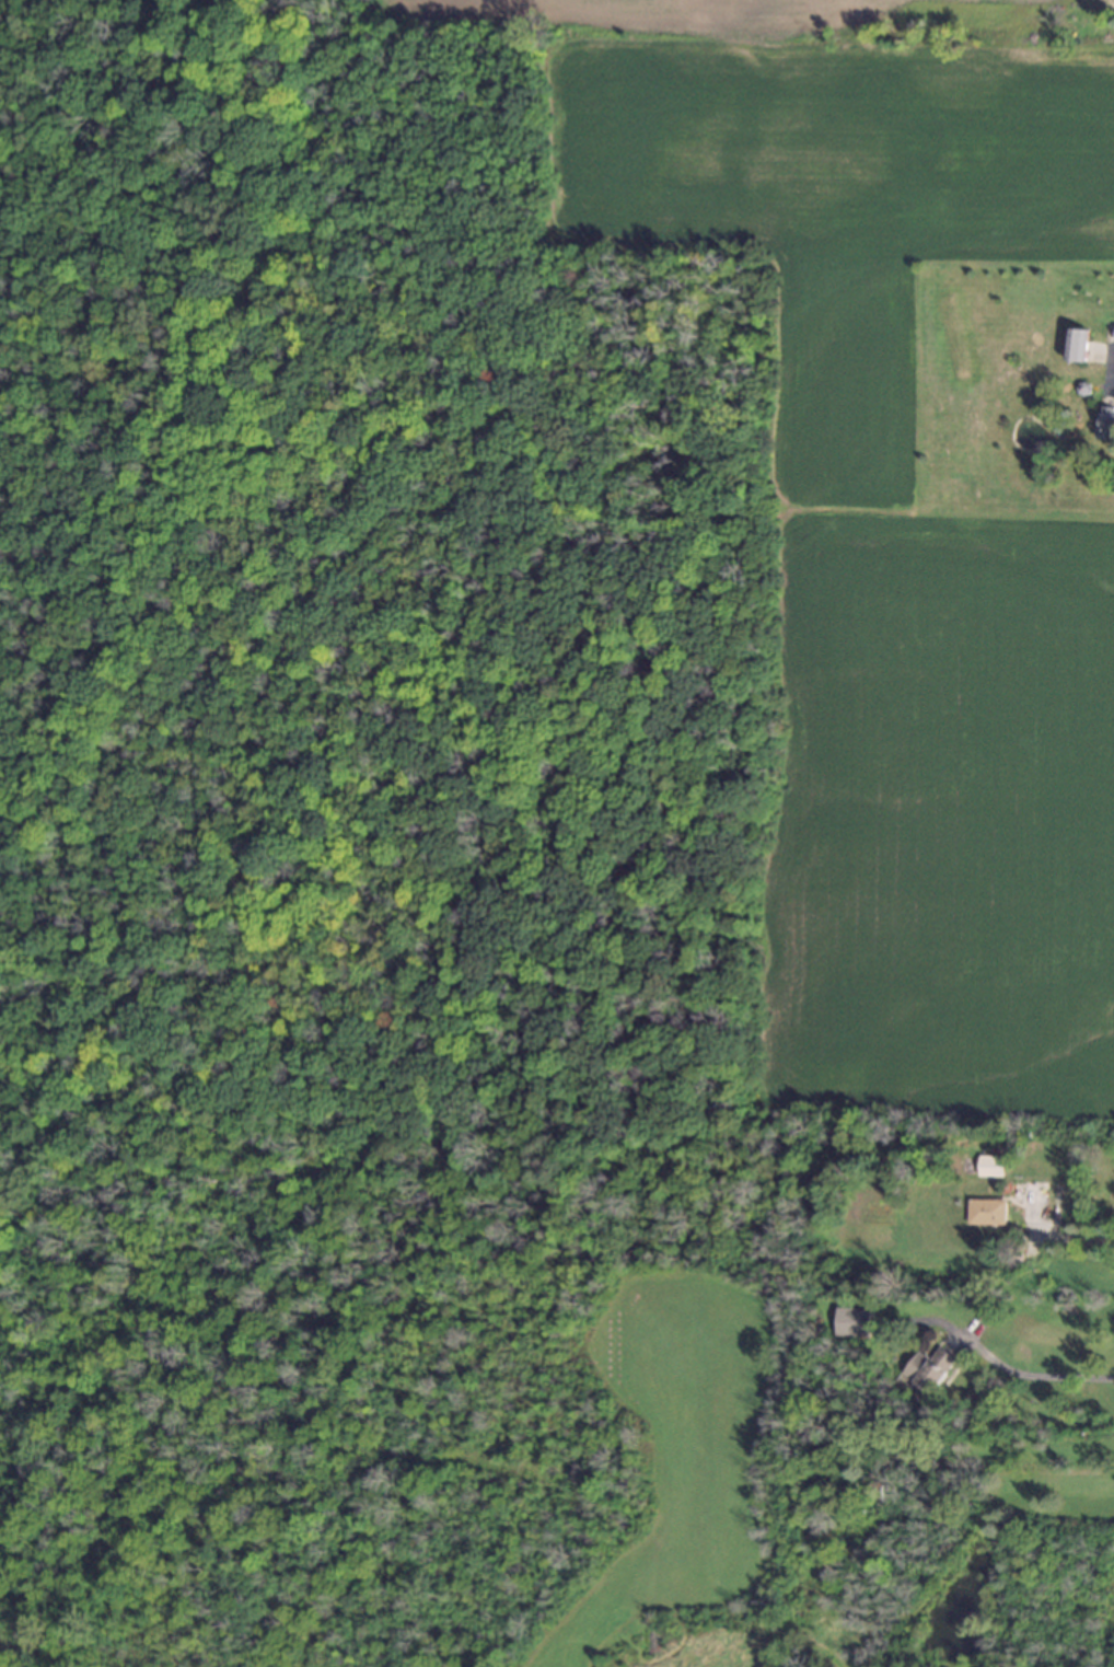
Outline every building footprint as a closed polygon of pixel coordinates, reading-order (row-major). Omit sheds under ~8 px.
[(1068,361),(1085,363),(1089,331),(1073,329),(1068,361)] [(1099,408),(1098,440),(1113,441),(1113,408),(1099,408)] [(979,1177),(1004,1178),(1005,1157),(979,1156),(979,1177)] [(969,1225),(1006,1226),(1006,1200),(969,1200),(969,1225)] [(872,1338),(873,1309),(838,1308),(837,1337),(872,1338)] [(958,1359),(941,1347),(932,1360),(919,1352),(904,1375),(915,1382),(911,1388),(929,1401),(958,1359)]
